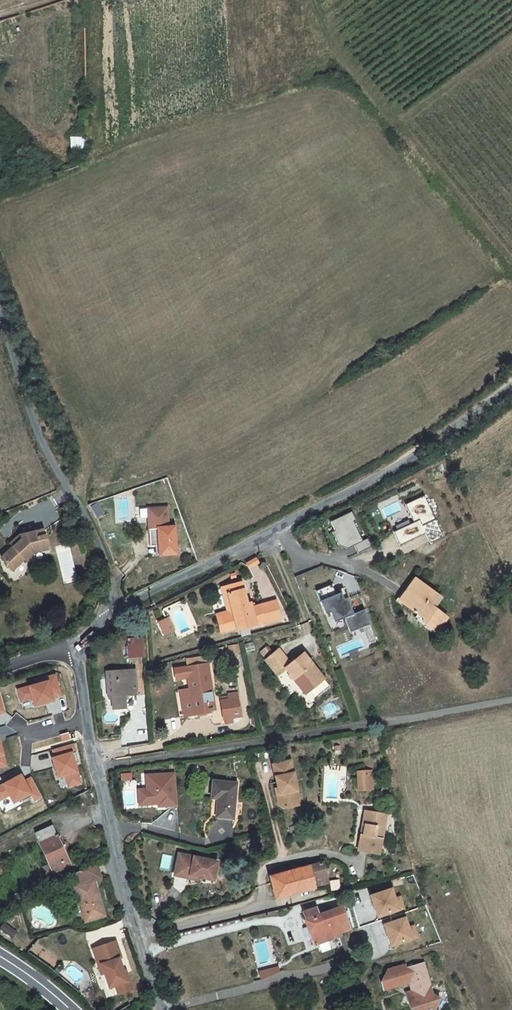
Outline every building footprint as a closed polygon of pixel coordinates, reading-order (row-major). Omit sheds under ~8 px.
[(444,537),(424,495),(405,504),(414,522),(393,532),(400,546),(426,533),(430,543),(444,537)] [(93,503),(89,505),(96,518),(100,516),(93,503)] [(353,523),(356,522),(351,513),(330,523),(335,532),(332,533),(339,547),(347,549),(354,546),(359,554),(373,547),(369,539),(363,542),(353,523)] [(159,527),(157,527),(159,545),(159,555),(159,556),(176,554),(174,526),(169,527),(169,520),(159,521),(159,527)] [(21,535),(21,539),(13,547),(1,558),(11,570),(24,558),(25,560),(34,552),(47,549),(43,530),(21,535),(21,534),(20,535),(21,535)] [(20,535),(10,544),(13,547),(21,539),(21,535),(20,535)] [(436,632),(447,618),(433,608),(439,600),(432,595),(434,593),(415,579),(407,589),(411,592),(403,603),(424,619),(422,622),(436,632)] [(280,618),(275,601),(251,608),(250,603),(246,604),(240,582),(227,586),(229,593),(228,593),(233,613),(228,615),(217,618),(221,632),(237,627),(237,630),(280,618)] [(350,632),(364,627),(370,624),(364,610),(354,614),(347,598),(343,599),(340,592),(336,595),(332,584),(316,591),(325,614),(330,612),(334,622),(345,618),(350,632)] [(229,593),(227,586),(221,588),(228,615),(233,613),(228,593),(229,593)] [(340,592),(343,599),(347,598),(343,588),(339,590),(340,592)] [(158,622),(160,626),(170,621),(168,618),(158,622)] [(170,621),(160,626),(164,634),(174,630),(170,621)] [(370,624),(364,627),(367,636),(374,634),(370,624)] [(374,634),(367,636),(370,642),(376,640),(374,634)] [(142,657),(141,637),(134,638),(134,644),(127,644),(128,658),(142,657)] [(266,648),(260,652),(264,657),(270,653),(266,648)] [(265,660),(275,672),(288,662),(278,649),(265,660)] [(303,653),(290,664),(285,668),(285,669),(294,679),(297,677),(308,691),(324,679),(303,653)] [(213,701),(207,664),(206,664),(204,656),(186,659),(187,667),(186,667),(194,715),(209,712),(209,711),(207,702),(213,701)] [(288,662),(275,672),(277,675),(285,669),(285,668),(290,664),(288,662)] [(134,670),(106,672),(108,695),(113,695),(114,708),(125,707),(124,694),(136,693),(134,670)] [(306,693),(308,691),(297,677),(294,679),(306,693)] [(24,690),(31,711),(63,700),(55,679),(24,690)] [(189,689),(180,691),(184,716),(194,715),(189,689)] [(241,716),(237,692),(228,694),(228,696),(220,698),(224,719),(225,718),(226,724),(234,722),(233,717),(241,716)] [(12,762),(0,733),(0,767),(12,762)] [(76,749),(54,754),(62,786),(84,781),(76,749)] [(298,795),(291,761),(273,764),(278,788),(276,789),(279,806),(284,809),(295,806),(293,796),(298,795)] [(6,804),(36,790),(26,769),(0,782),(0,792),(6,804)] [(369,788),(368,771),(358,772),(359,789),(369,788)] [(173,774),(144,775),(144,788),(136,789),(136,806),(162,805),(162,808),(176,808),(173,774)] [(233,818),(237,783),(213,781),(212,798),(218,798),(216,816),(233,818)] [(387,814),(367,811),(363,834),(360,834),(357,850),(380,854),(387,814)] [(35,833),(53,872),(71,865),(52,825),(35,833)] [(218,861),(179,853),(174,875),(190,878),(190,876),(199,877),(214,880),(218,861)] [(269,876),(275,899),(315,888),(314,886),(329,883),(323,862),(269,876)] [(73,874),(74,875),(76,885),(74,886),(86,922),(105,915),(94,880),(101,877),(96,863),(73,874)] [(338,880),(330,882),(332,889),(339,887),(338,880)] [(391,889),(373,895),(375,902),(373,903),(377,917),(394,911),(391,901),(395,900),(391,889)] [(395,900),(391,901),(394,911),(403,908),(400,898),(395,900)] [(351,929),(343,906),(332,910),(319,915),(316,907),(302,912),(305,920),(304,920),(307,927),(310,936),(313,945),(341,935),(340,933),(351,929)] [(405,918),(387,924),(389,931),(386,932),(391,945),(409,939),(406,929),(408,929),(405,918)] [(408,929),(406,929),(409,939),(417,937),(414,927),(408,929)] [(101,964),(104,973),(109,987),(115,985),(118,994),(132,989),(129,980),(127,981),(123,970),(119,958),(121,958),(116,940),(99,946),(104,963),(101,964)] [(55,960),(59,955),(48,945),(43,951),(55,960)] [(99,946),(93,948),(101,974),(104,973),(101,964),(104,963),(99,946)] [(424,963),(406,968),(405,964),(388,969),(381,981),(393,987),(409,983),(412,991),(414,990),(416,997),(411,1008),(414,1009),(435,1009),(439,1002),(436,1000),(437,997),(431,994),(431,992),(432,991),(432,989),(431,988),(424,963)] [(261,978),(280,972),(278,966),(259,972),(261,978)] [(393,987),(381,981),(384,990),(393,987)] [(412,991),(406,993),(411,1008),(416,997),(414,990),(412,991)]
